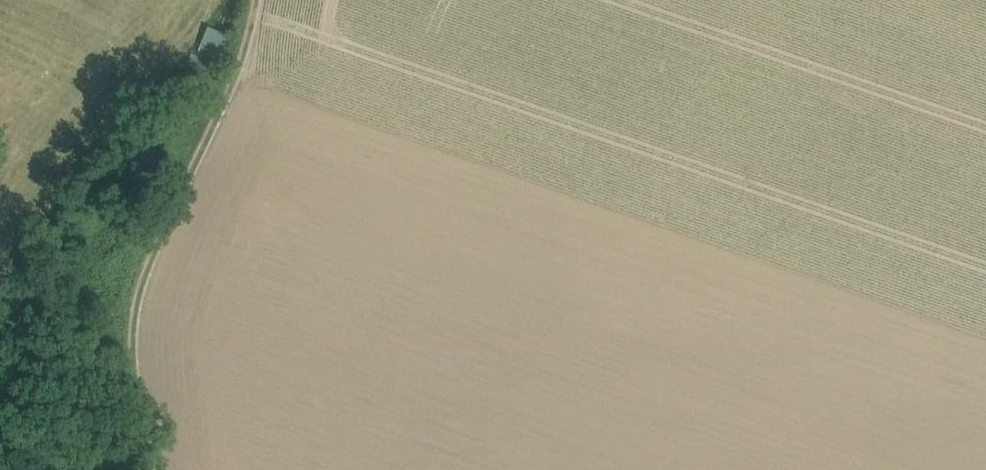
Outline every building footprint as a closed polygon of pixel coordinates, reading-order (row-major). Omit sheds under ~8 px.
[(231,42),(205,32),(196,57),(222,66),(231,42)]
